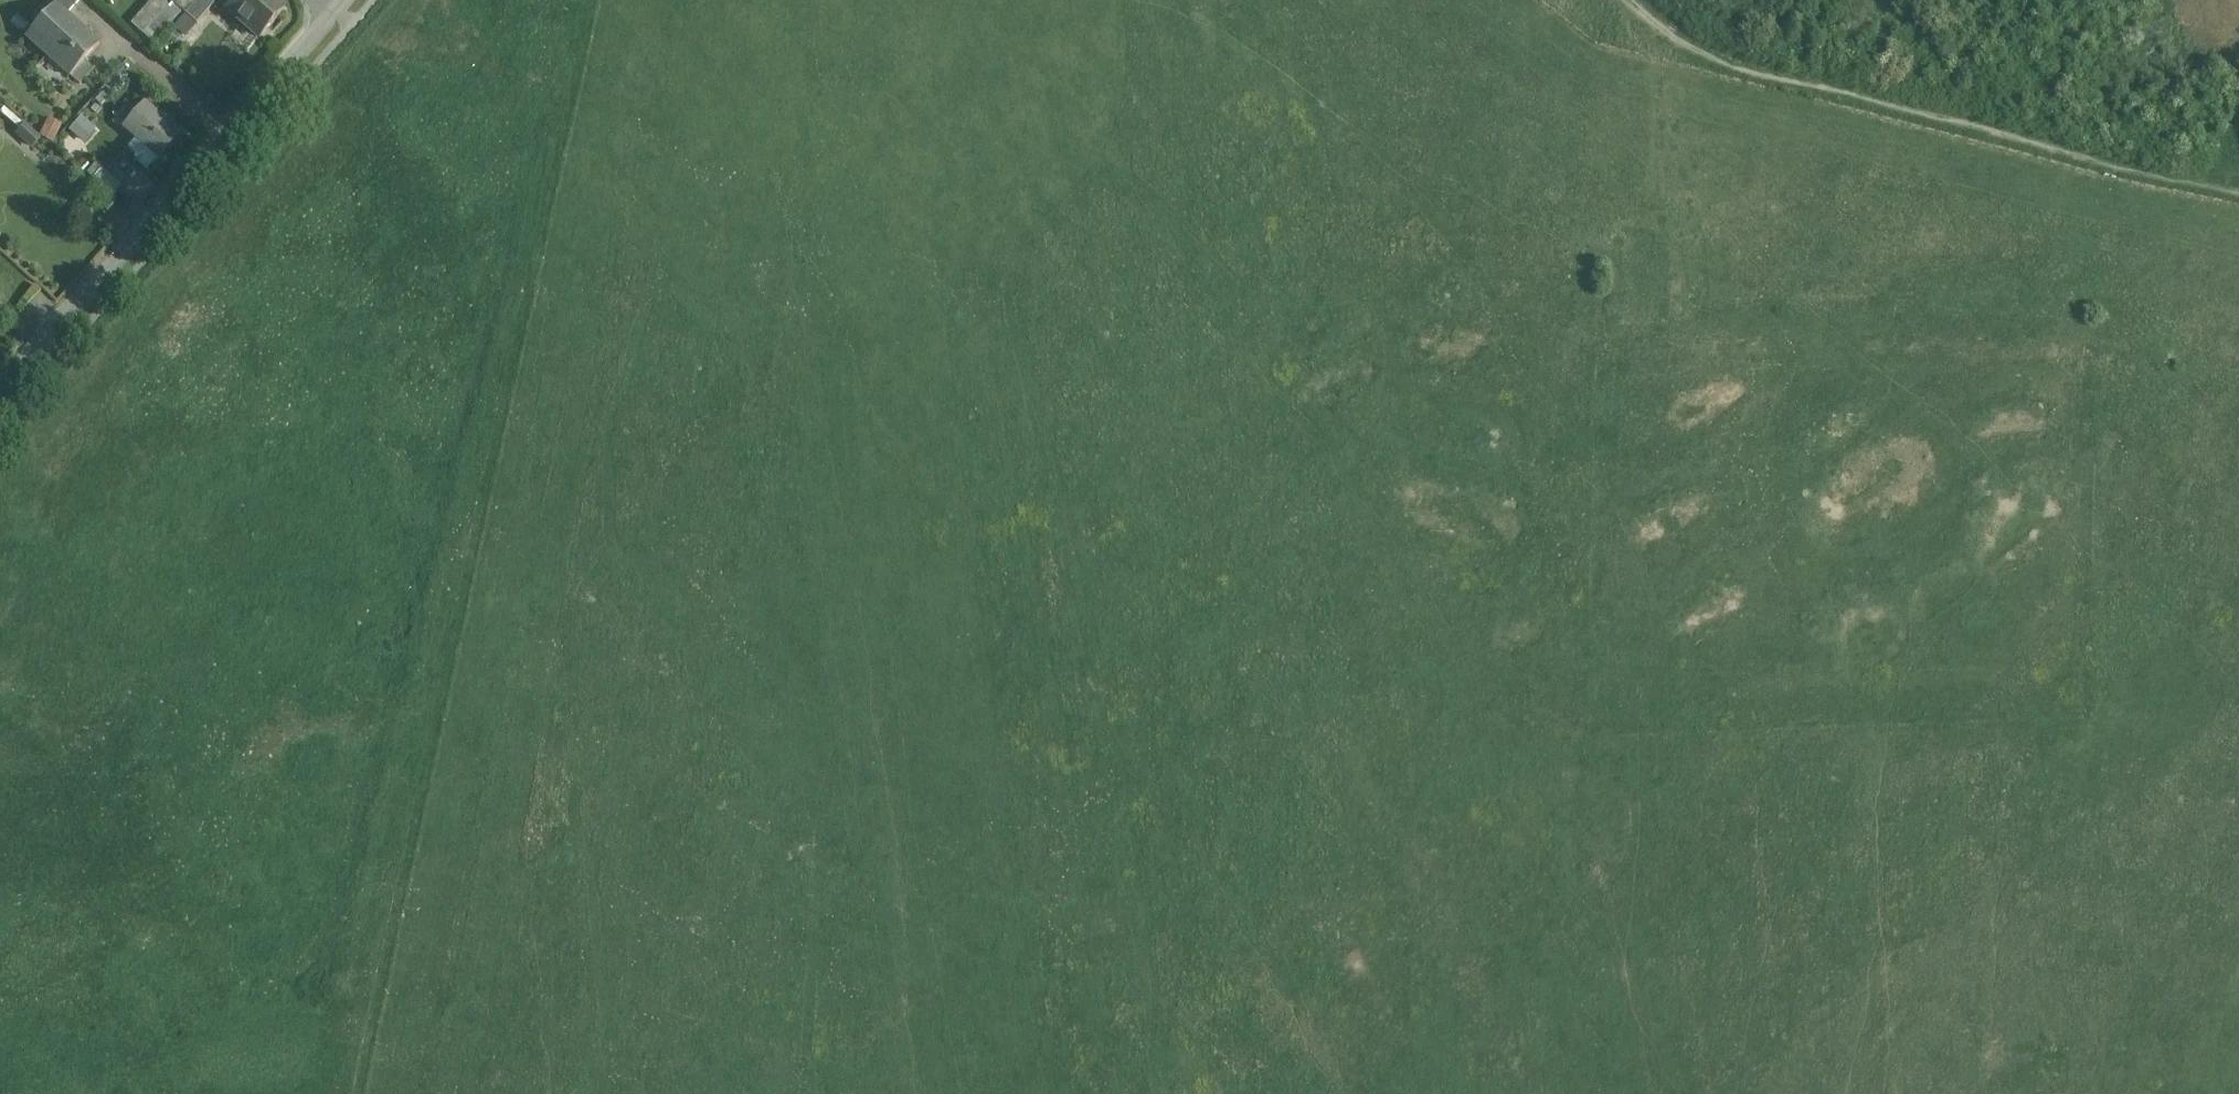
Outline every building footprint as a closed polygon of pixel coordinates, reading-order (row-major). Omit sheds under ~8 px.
[(55,4),(66,14),(78,0),(50,0),(55,4)] [(130,23),(153,43),(181,11),(172,3),(169,6),(162,0),(151,0),(130,23)] [(172,3),(181,11),(184,14),(196,0),(175,0),(172,3)] [(184,14),(195,24),(214,4),(210,0),(196,0),(184,14)] [(273,0),(234,0),(226,10),(259,38),(284,9),(273,0)] [(66,14),(55,4),(26,38),(69,77),(99,43),(66,14)] [(179,134),(144,103),(137,111),(125,124),(123,127),(157,158),(179,134)] [(130,105),(118,118),(125,124),(137,111),(130,105)] [(82,113),(68,127),(83,141),(96,127),(82,113)] [(48,114),(39,133),(53,139),(62,121),(48,114)] [(121,186),(101,169),(93,178),(113,196),(121,186)]
